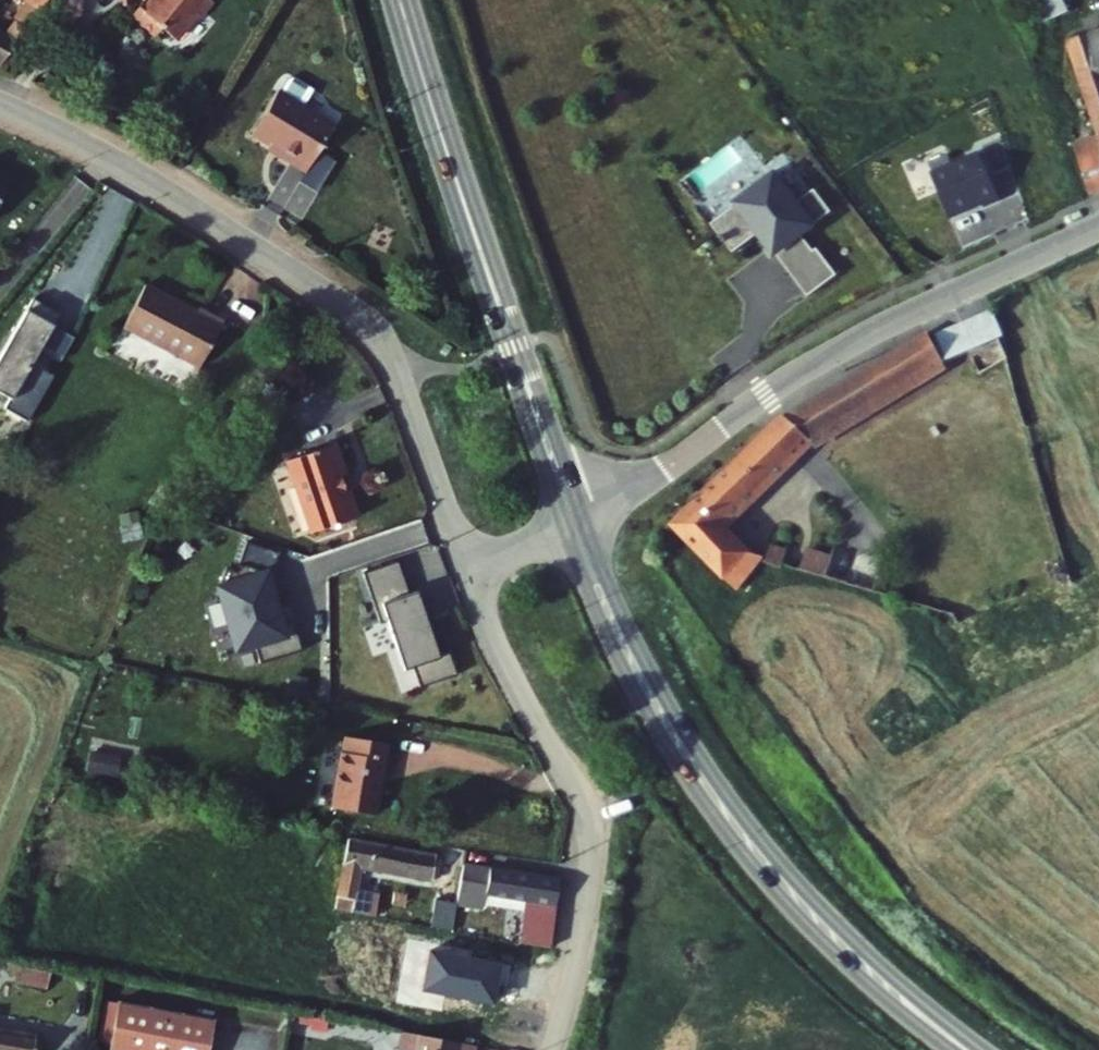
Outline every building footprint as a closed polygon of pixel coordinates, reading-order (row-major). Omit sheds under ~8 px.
[(11,0),(0,0),(0,53),(24,66),(41,45),(31,40),(12,29),(24,8),(11,0)] [(77,0),(47,0),(58,6),(67,12),(77,0)] [(155,13),(178,34),(185,27),(190,21),(202,33),(220,15),(227,15),(236,4),(236,0),(168,0),(155,13)] [(1071,15),(1064,0),(1033,0),(1044,26),(1071,15)] [(46,22),(55,27),(67,12),(58,6),(46,22)] [(197,39),(202,33),(190,21),(185,27),(197,39)] [(46,22),(31,40),(41,45),(55,27),(46,22)] [(1074,44),(1098,119),(1098,37),(1074,44)] [(293,154),(290,159),(316,176),(347,130),(293,94),(265,135),(293,154)] [(1090,135),(1098,165),(1098,132),(1090,135)] [(1090,135),(1075,140),(1093,189),(1098,187),(1098,165),(1090,135)] [(981,142),(934,168),(954,212),(1001,188),(981,142)] [(0,170),(0,211),(15,177),(0,170)] [(777,179),(734,210),(737,213),(714,230),(734,258),(758,240),(776,263),(781,260),(809,298),(834,279),(807,242),(819,234),(815,228),(832,216),(817,195),(798,208),(777,179)] [(147,289),(125,332),(202,370),(225,325),(208,317),(207,319),(147,289)] [(33,301),(0,361),(0,401),(11,407),(42,353),(61,364),(73,341),(54,331),(62,317),(33,301)] [(729,529),(816,445),(978,354),(983,375),(1007,369),(999,342),(1004,339),(997,313),(935,343),(929,337),(789,416),(671,525),(738,592),(764,567),(729,529)] [(348,480),(339,449),(291,463),(293,468),(289,474),(293,484),(298,488),(312,536),(359,523),(351,496),(347,497),(342,482),(348,480)] [(777,571),(851,590),(856,572),(782,553),(777,571)] [(263,571),(231,562),(223,591),(212,587),(203,618),(216,622),(222,639),(215,641),(223,665),(239,659),(248,684),(291,669),(279,635),(265,640),(253,605),(263,571)] [(377,604),(350,612),(360,644),(369,642),(384,690),(394,687),(401,707),(438,696),(430,670),(420,674),(401,613),(382,619),(377,604)] [(328,815),(370,825),(386,753),(344,744),(328,815)] [(118,780),(122,758),(91,752),(86,774),(118,780)] [(329,915),(363,922),(366,911),(357,910),(364,878),(430,893),(436,869),(343,849),(329,915)] [(474,910),(532,921),(554,924),(554,895),(490,881),(491,873),(474,870),(472,875),(463,874),(454,918),(466,921),(468,915),(473,916),(474,910)] [(450,940),(454,918),(463,874),(451,871),(438,938),(450,940)] [(526,955),(553,961),(554,924),(532,921),(526,955)] [(1,988),(16,991),(19,977),(4,974),(1,988)] [(16,991),(33,995),(35,980),(19,977),(16,991)] [(78,1035),(85,1037),(152,1049),(180,1049),(183,1028),(83,1009),(78,1035)] [(75,1049),(83,1049),(85,1037),(78,1035),(75,1049)] [(24,1041),(0,1037),(0,1049),(23,1049),(24,1041)] [(85,1037),(83,1049),(152,1049),(85,1037)]
